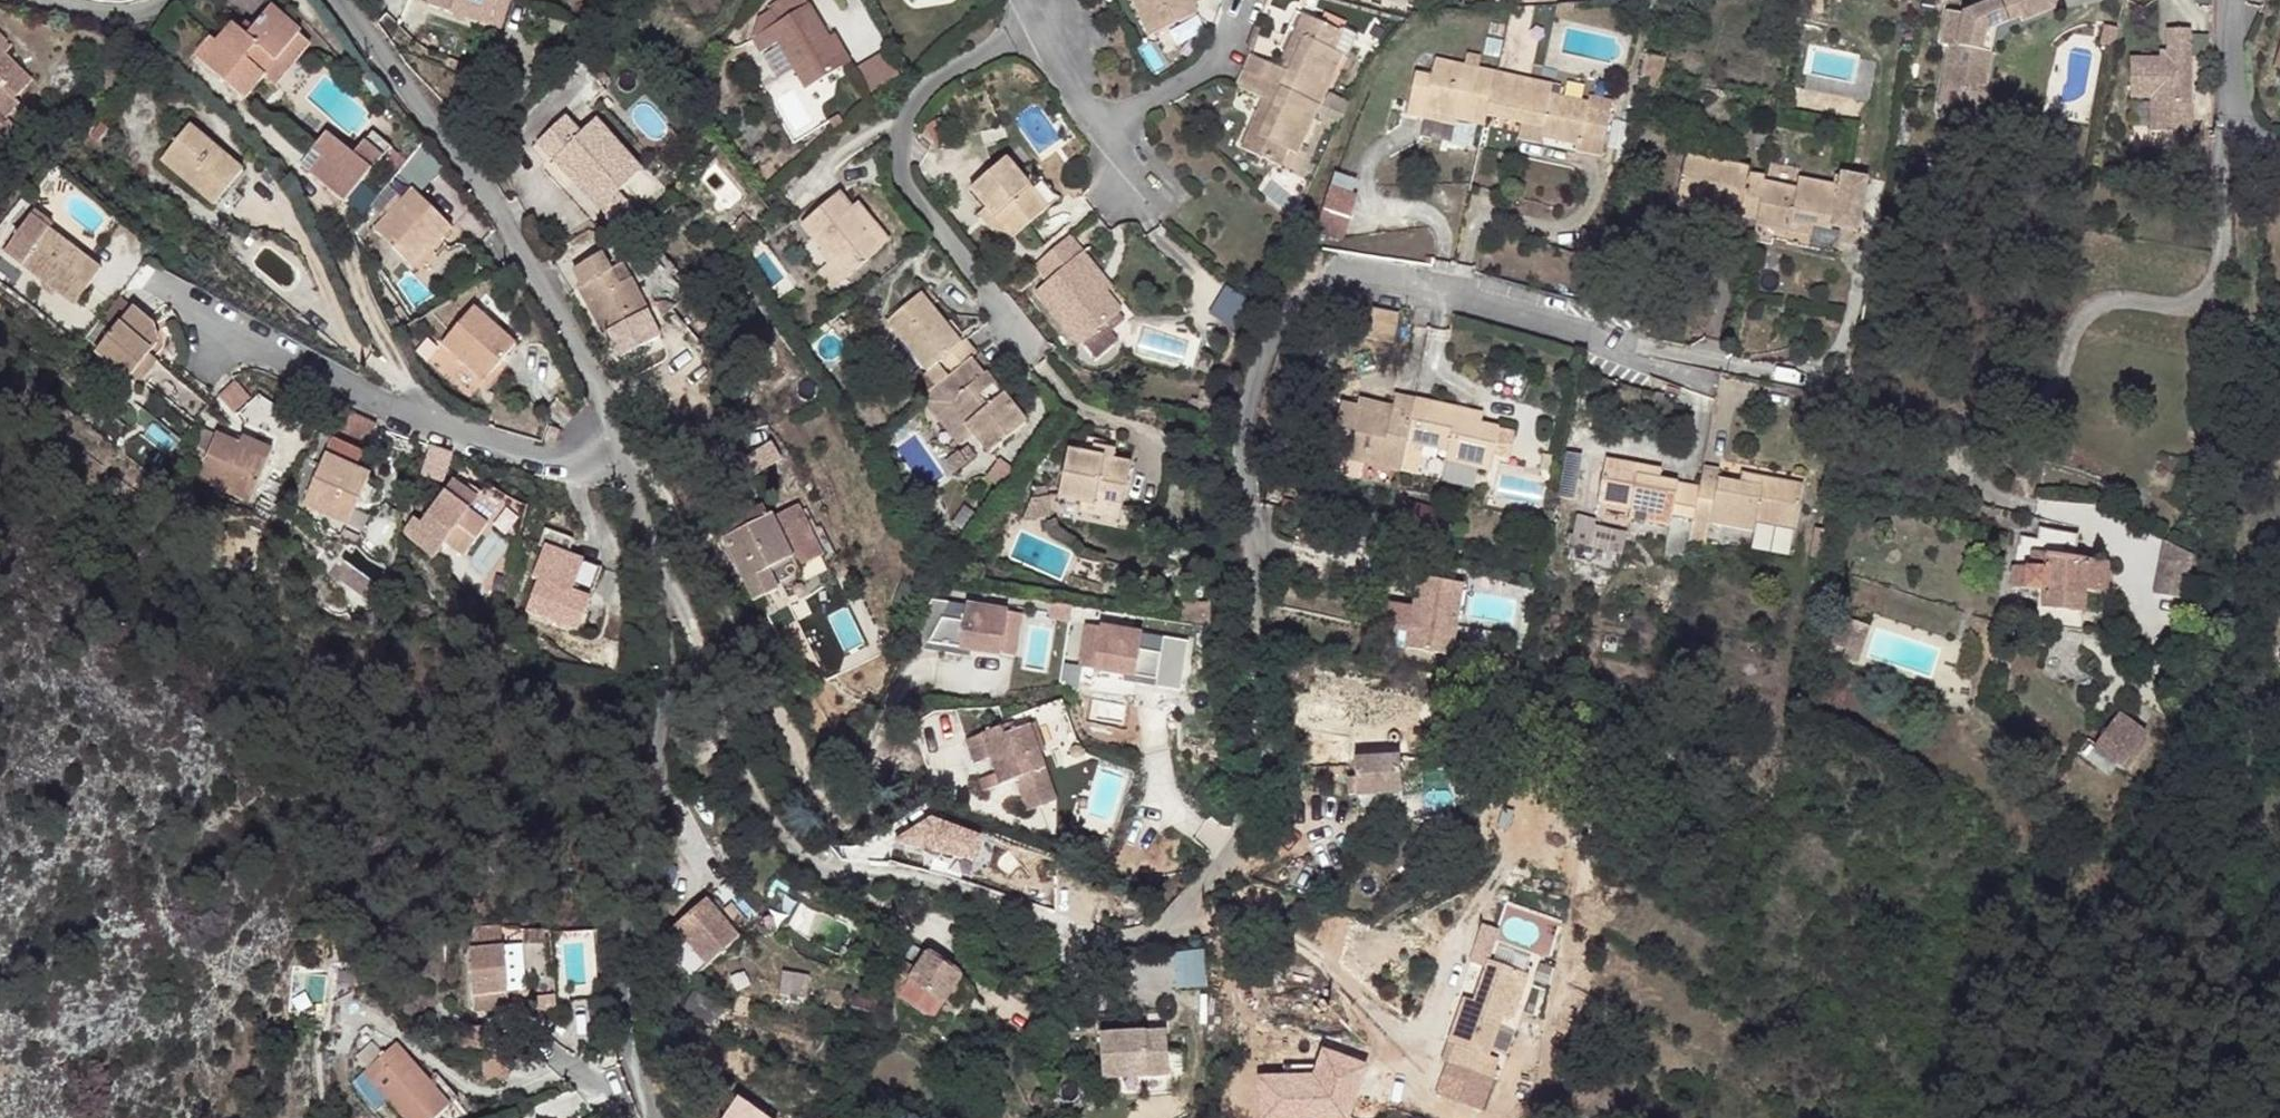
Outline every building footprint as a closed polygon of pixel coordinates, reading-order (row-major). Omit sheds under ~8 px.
[(455,6),(452,12),(490,25),(499,0),(456,0),(455,6)] [(490,25),(501,29),(511,0),(499,0),(490,25)] [(806,89),(844,66),(832,46),(828,38),(804,0),(782,0),(771,7),(780,25),(771,30),(806,89)] [(1198,14),(1192,2),(1190,0),(1135,0),(1151,36),(1198,14)] [(1192,2),(1198,14),(1206,10),(1201,0),(1190,0),(1192,2)] [(1806,14),(1820,14),(1820,0),(1806,0),(1806,14)] [(1938,79),(1986,90),(1997,45),(1983,43),(1986,26),(2001,21),(2020,12),(2022,15),(2058,0),(1981,0),(1963,7),(1947,5),(1939,38),(1947,39),(1938,79)] [(245,98),(264,75),(299,35),(301,32),(271,7),(253,27),(247,34),(241,30),(233,24),(217,42),(212,38),(197,55),(245,98)] [(2119,19),(2106,17),(2103,36),(2116,39),(2119,19)] [(1303,18),(1290,49),(1298,52),(1289,73),(1280,68),(1252,55),(1244,72),(1298,96),(1320,106),(1324,98),(1332,82),(1343,57),(1334,52),(1342,35),(1303,18)] [(1997,45),(2001,21),(1986,26),(1983,43),(1997,45)] [(247,34),(253,27),(247,23),(241,30),(247,34)] [(2191,27),(2168,27),(2168,48),(2168,56),(2160,56),(2131,56),(2131,96),(2152,96),(2152,130),(2192,129),(2191,27)] [(834,34),(828,38),(832,46),(839,42),(834,34)] [(310,45),(299,35),(264,75),(275,86),(310,45)] [(839,42),(832,46),(844,66),(852,62),(839,42)] [(779,45),(764,52),(773,75),(789,68),(779,45)] [(2168,48),(2160,48),(2160,56),(2168,56),(2168,48)] [(1290,49),(1280,68),(1289,73),(1298,52),(1290,49)] [(4,53),(0,59),(0,115),(3,117),(18,102),(14,98),(31,81),(4,53)] [(1458,122),(1485,127),(1488,117),(1496,76),(1437,65),(1434,80),(1417,77),(1408,119),(1425,123),(1426,115),(1458,122)] [(1661,69),(1641,65),(1638,82),(1659,85),(1661,69)] [(1264,125),(1256,121),(1243,149),(1282,167),(1289,150),(1298,155),(1320,106),(1298,96),(1244,72),(1237,86),(1266,100),(1274,104),(1264,125)] [(1553,87),(1496,76),(1488,117),(1523,124),(1544,128),(1542,138),(1583,146),(1581,152),(1602,156),(1610,115),(1590,111),(1592,104),(1551,96),(1553,87)] [(1983,114),(1986,90),(1938,79),(1934,102),(1983,114)] [(1346,108),(1324,98),(1320,106),(1338,115),(1342,117),(1342,116),(1346,108)] [(1274,104),(1266,100),(1256,121),(1264,125),(1274,104)] [(1457,129),(1458,122),(1426,115),(1425,123),(1457,129)] [(642,172),(625,154),(616,163),(587,131),(582,136),(566,118),(539,143),(555,160),(559,156),(574,172),(569,176),(600,210),(611,201),(642,172)] [(596,123),(587,131),(616,163),(625,154),(596,123)] [(191,124),(161,159),(188,180),(214,202),(243,167),(191,124)] [(368,157),(379,145),(369,135),(353,154),(317,124),(308,135),(354,174),(368,157)] [(1519,140),(1581,152),(1583,146),(1542,138),(1544,128),(1523,124),(1519,140)] [(391,147),(383,140),(379,145),(368,157),(376,165),(391,147)] [(398,170),(417,190),(442,166),(423,146),(398,170)] [(1677,198),(1708,203),(1741,211),(1739,215),(1754,219),(1762,180),(1763,174),(1748,171),(1749,165),(1686,152),(1677,198)] [(555,160),(569,176),(574,172),(559,156),(555,160)] [(1014,237),(1048,210),(1006,160),(972,189),(988,207),(1014,237)] [(1791,219),(1812,224),(1831,227),(1832,224),(1856,230),(1866,178),(1842,173),(1840,184),(1798,175),(1796,187),(1762,180),(1754,219),(1753,224),(1787,230),(1791,219)] [(362,216),(377,230),(414,190),(397,175),(362,216)] [(1359,198),(1332,189),(1324,210),(1351,219),(1359,198)] [(427,245),(430,249),(452,224),(414,190),(377,230),(411,263),(427,245)] [(883,248),(851,210),(838,195),(804,224),(848,277),(883,248)] [(1741,211),(1708,203),(1706,215),(1737,222),(1739,215),(1741,211)] [(858,205),(851,210),(883,248),(890,242),(858,205)] [(1014,237),(988,207),(979,215),(1005,245),(1014,237)] [(35,209),(32,214),(49,226),(52,221),(35,209)] [(1351,219),(1324,210),(1317,229),(1344,238),(1351,219)] [(22,262),(49,226),(32,214),(25,224),(6,251),(22,262)] [(1809,234),(1812,224),(1791,219),(1787,230),(1809,234)] [(613,224),(603,232),(611,242),(621,235),(613,224)] [(22,262),(75,302),(102,266),(49,226),(22,262)] [(1070,237),(1035,266),(1049,284),(1039,292),(1081,344),(1121,313),(1105,293),(1078,260),(1085,255),(1070,237)] [(635,239),(619,252),(647,286),(664,271),(635,239)] [(427,245),(411,263),(415,266),(430,249),(427,245)] [(579,289),(602,331),(614,326),(646,311),(632,281),(617,287),(601,255),(577,271),(584,286),(579,289)] [(1078,260),(1105,293),(1111,288),(1085,255),(1078,260)] [(950,378),(978,354),(967,341),(963,344),(922,295),(888,322),(930,372),(939,364),(950,378)] [(445,339),(484,376),(494,367),(516,342),(478,304),(445,339)] [(135,368),(150,351),(158,342),(157,332),(152,323),(132,305),(97,346),(129,375),(135,368)] [(1396,313),(1372,307),(1364,337),(1389,343),(1396,313)] [(150,351),(135,368),(146,377),(159,360),(150,351)] [(951,404),(986,376),(976,363),(927,403),(960,445),(974,433),(951,404)] [(923,378),(933,391),(950,378),(939,364),(930,372),(923,378)] [(992,383),(986,376),(951,404),(974,433),(991,454),(1027,425),(992,383)] [(237,379),(221,394),(240,414),(256,399),(237,379)] [(1388,412),(1357,405),(1339,401),(1327,451),(1398,465),(1400,458),(1412,393),(1393,390),(1390,404),(1388,412)] [(1412,393),(1400,458),(1420,462),(1424,440),(1447,445),(1446,455),(1490,463),(1493,448),(1498,422),(1479,418),(1468,416),(1470,406),(1412,393)] [(1388,412),(1390,404),(1358,397),(1357,405),(1388,412)] [(1468,416),(1479,418),(1481,408),(1470,406),(1468,416)] [(332,435),(362,450),(375,422),(346,407),(332,434),(332,435)] [(1514,426),(1498,422),(1493,448),(1509,452),(1514,426)] [(550,424),(547,432),(556,435),(558,428),(558,427),(550,424)] [(250,495),(269,454),(240,441),(216,430),(197,472),(250,495)] [(244,432),(240,441),(269,454),(273,446),(244,432)] [(356,463),(362,450),(332,435),(302,499),(347,521),(370,471),(356,463)] [(1092,447),(1089,458),(1113,464),(1115,452),(1092,447)] [(1059,496),(1095,503),(1121,508),(1130,468),(1113,464),(1089,458),(1069,454),(1059,496)] [(1635,475),(1637,465),(1605,459),(1597,502),(1629,508),(1628,518),(1669,526),(1672,516),(1692,519),(1698,487),(1659,480),(1635,475)] [(1661,469),(1637,465),(1635,475),(1659,480),(1661,469)] [(1804,485),(1765,478),(1763,487),(1741,483),(1721,479),(1723,470),(1702,466),(1698,487),(1692,519),(1688,543),(1705,546),(1710,523),(1755,530),(1757,522),(1796,528),(1804,485)] [(1742,474),(1741,483),(1763,487),(1765,478),(1742,474)] [(455,477),(445,490),(489,523),(494,514),(475,500),(479,494),(455,477)] [(1037,487),(1032,498),(1049,498),(1048,487),(1037,487)] [(465,553),(489,523),(445,490),(421,521),(465,553)] [(1049,498),(1032,498),(1024,516),(1050,513),(1049,498)] [(1121,508),(1095,503),(1092,516),(1119,522),(1121,508)] [(725,538),(754,603),(779,592),(777,585),(770,571),(793,560),(773,516),(725,538)] [(1622,563),(1629,530),(1577,518),(1569,551),(1622,563)] [(589,595),(573,588),(584,558),(569,552),(575,537),(546,525),(539,542),(543,544),(532,574),(538,576),(526,608),(577,627),(589,595)] [(2024,536),(2015,566),(2043,567),(2043,554),(2076,558),(2079,535),(2040,528),(2041,538),(2024,536)] [(2195,560),(2167,543),(2154,595),(2184,602),(2195,560)] [(2040,595),(2040,610),(2083,615),(2086,591),(2105,594),(2109,562),(2076,558),(2043,554),(2043,567),(2015,566),(2012,567),(2012,586),(2034,593),(2040,595)] [(800,574),(793,560),(770,571),(777,585),(800,574)] [(1465,581),(1421,573),(1415,605),(1406,643),(1451,652),(1465,581)] [(1206,601),(1171,603),(1168,622),(1206,629),(1206,601)] [(950,605),(933,602),(921,625),(937,628),(926,650),(960,655),(961,649),(972,651),(1002,656),(1009,614),(966,608),(963,623),(941,619),(950,605)] [(1070,607),(1051,603),(1047,620),(1067,624),(1070,607)] [(966,608),(950,605),(941,619),(963,623),(966,608)] [(2080,633),(2083,615),(2040,610),(2033,609),(2033,627),(2080,633)] [(1841,612),(1838,622),(1855,626),(1858,618),(1841,612)] [(1023,617),(1009,614),(1002,656),(1016,658),(1023,617)] [(1849,646),(1855,626),(1838,622),(1832,640),(1849,646)] [(1097,629),(1083,627),(1075,668),(1089,670),(1097,629)] [(1138,637),(1097,629),(1089,670),(1130,679),(1128,686),(1150,690),(1156,657),(1135,653),(1138,637)] [(1159,642),(1138,637),(1135,653),(1156,657),(1159,642)] [(1130,679),(1119,677),(1117,683),(1128,686),(1130,679)] [(1003,729),(967,741),(975,765),(992,759),(1001,786),(1016,781),(1027,813),(1067,799),(1038,710),(1001,723),(1003,729)] [(2116,718),(2091,750),(2119,771),(2144,740),(2116,718)] [(1312,745),(1310,758),(1343,760),(1343,747),(1312,745)] [(1348,780),(1349,795),(1403,792),(1402,760),(1357,762),(1357,779),(1348,780)] [(974,867),(984,836),(915,814),(905,844),(974,867)] [(683,959),(697,974),(708,964),(711,968),(721,959),(717,955),(736,936),(705,902),(676,930),(693,949),(683,959)] [(506,992),(503,945),(499,945),(498,924),(471,926),(472,947),(469,948),(469,962),(470,989),(472,1009),(507,1008),(506,992)] [(519,945),(503,945),(506,992),(521,991),(519,945)] [(1175,953),(1178,988),(1207,985),(1204,951),(1175,953)] [(910,980),(907,984),(899,995),(932,1020),(964,975),(931,952),(919,968),(908,960),(899,973),(910,980)] [(1528,974),(1488,961),(1474,1002),(1469,1018),(1459,1014),(1450,1042),(1457,1045),(1452,1063),(1494,1078),(1500,1059),(1491,1056),(1504,1015),(1513,1019),(1528,974)] [(310,970),(335,1001),(348,991),(333,972),(319,964),(310,970)] [(797,986),(809,991),(815,978),(802,973),(797,986)] [(853,994),(851,1007),(875,1011),(876,999),(853,994)] [(1474,1002),(1464,999),(1459,1014),(1469,1018),(1474,1002)] [(452,1026),(451,1048),(462,1048),(480,1048),(481,1026),(452,1026)] [(1170,1039),(1104,1034),(1101,1077),(1166,1082),(1170,1039)] [(393,1040),(375,1055),(382,1063),(367,1076),(404,1117),(429,1117),(437,1111),(446,1102),(393,1040)] [(361,1068),(367,1076),(382,1063),(375,1055),(361,1068)] [(1312,1072),(1256,1071),(1255,1117),(1357,1117),(1358,1057),(1313,1056),(1312,1072)] [(509,1060),(484,1059),(482,1080),(507,1081),(509,1060)] [(721,1117),(763,1117),(733,1099),(721,1117)]
